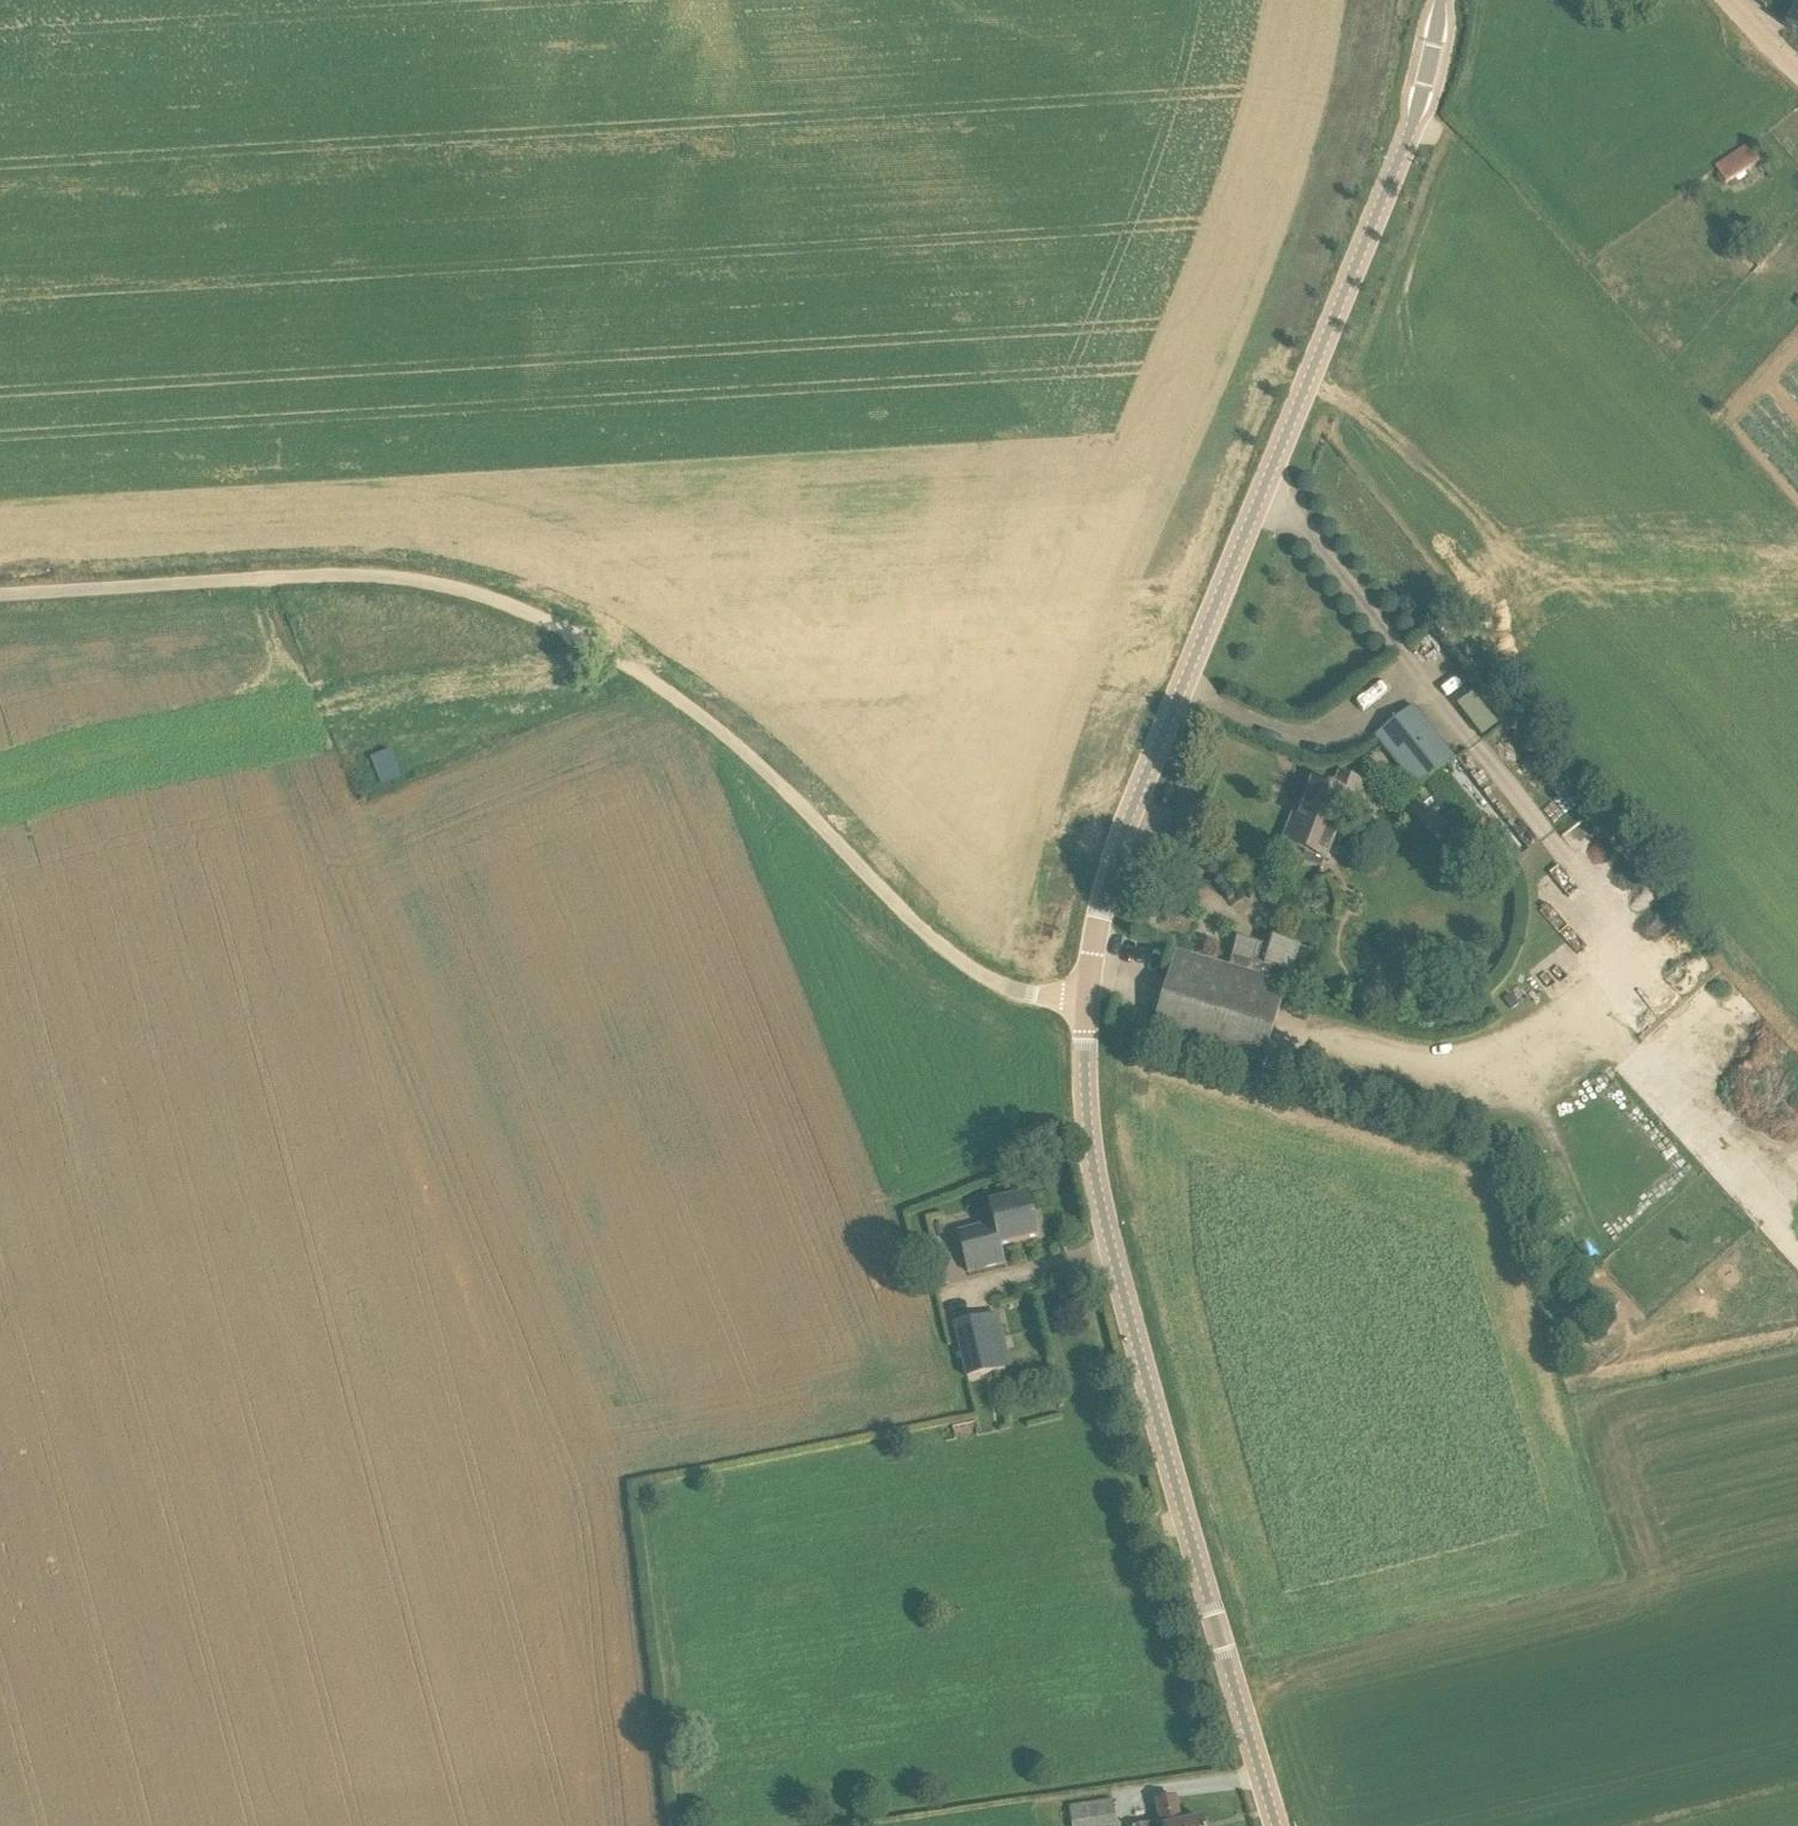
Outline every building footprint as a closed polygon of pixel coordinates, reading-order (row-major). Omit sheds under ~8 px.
[(1787,28),(1797,35),(1797,11),(1787,28)] [(1758,163),(1746,146),(1716,166),(1727,182),(1758,163)] [(1458,705),(1483,736),(1498,724),(1473,693),(1458,705)] [(1414,707),(1376,737),(1418,790),(1456,760),(1414,707)] [(1351,797),(1357,799),(1363,783),(1341,775),(1334,790),(1314,781),(1299,819),(1294,818),(1283,846),(1325,864),(1351,797)] [(1520,849),(1492,815),(1470,834),(1497,867),(1520,849)] [(1300,945),(1274,938),(1270,951),(1260,948),(1260,946),(1239,940),(1230,968),(1177,952),(1150,1045),(1261,1078),(1300,945)] [(1002,1246),(1041,1236),(1031,1195),(990,1205),(995,1224),(959,1233),(969,1270),(1005,1261),(1002,1246)] [(989,1317),(951,1327),(967,1378),(1001,1369),(989,1317)] [(1182,1825),(1175,1797),(1158,1801),(1163,1821),(1143,1825),(1206,1825),(1204,1820),(1182,1825)] [(1069,1808),(1072,1825),(1117,1825),(1113,1798),(1069,1808)]
